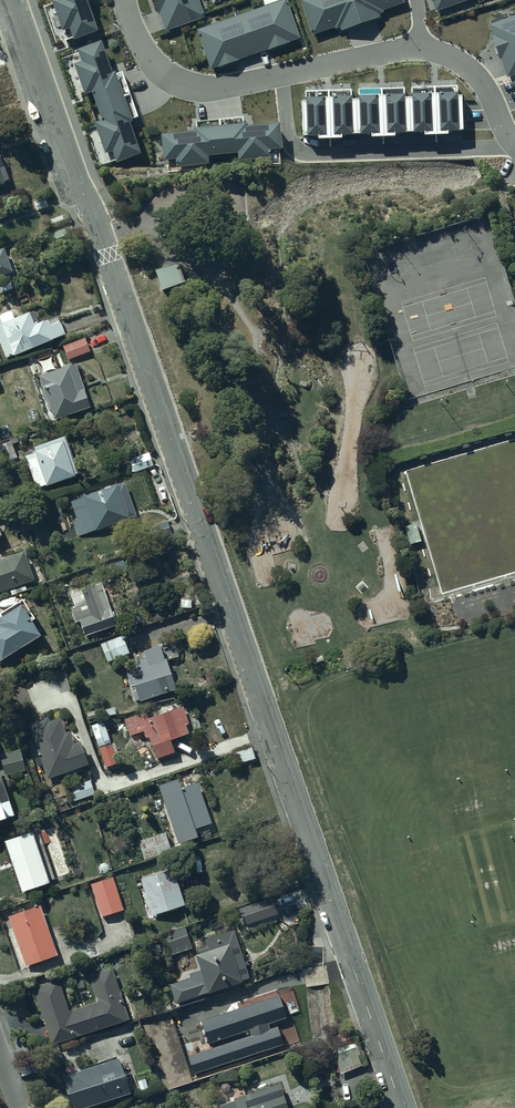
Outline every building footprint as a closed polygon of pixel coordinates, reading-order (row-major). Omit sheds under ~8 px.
[(51,0),(62,30),(70,27),(74,40),(98,31),(87,0),(51,0)] [(205,17),(199,0),(154,0),(158,12),(160,12),(166,31),(205,17)] [(239,60),(239,59),(268,48),(268,50),(290,42),(289,41),(300,37),(287,0),(264,0),(265,5),(197,29),(210,68),(218,66),(219,67),(239,60)] [(312,35),(335,26),(336,29),(340,27),(341,30),(380,17),(379,14),(384,12),(383,10),(406,2),(406,0),(301,0),(312,35)] [(436,11),(468,0),(432,0),(436,11)] [(506,75),(514,72),(514,13),(488,22),(506,75)] [(103,119),(94,122),(105,152),(113,149),(117,162),(141,154),(130,121),(133,120),(116,71),(114,72),(103,41),(78,49),(82,61),(74,64),(84,94),(93,91),(103,119)] [(448,130),(464,129),(462,94),(458,95),(458,85),(412,87),(413,97),(405,97),(404,87),(358,89),(358,99),(351,99),(350,88),(305,90),(305,101),(302,101),(303,134),(319,134),(319,138),(342,137),(342,133),(372,132),(372,136),(395,135),(395,132),(426,131),(426,134),(449,134),(448,130)] [(238,152),(239,160),(270,157),(269,149),(283,148),(280,122),(246,125),(246,122),(194,127),(194,130),(161,133),(164,159),(176,158),(177,167),(209,164),(208,154),(238,152)] [(4,181),(9,179),(5,166),(0,167),(0,183),(4,182),(4,181)] [(34,200),(37,208),(47,205),(44,197),(34,200)] [(0,247),(0,274),(10,270),(0,247)] [(178,263),(156,270),(163,289),(185,282),(178,263)] [(12,355),(62,330),(49,305),(0,329),(0,330),(12,355)] [(83,334),(61,340),(65,354),(86,348),(83,334)] [(73,363),(38,375),(52,417),(87,405),(73,363)] [(73,475),(63,440),(32,449),(42,484),(73,475)] [(124,488),(73,502),(81,531),(132,517),(124,488)] [(415,523),(404,526),(410,545),(421,541),(415,523)] [(0,566),(0,599),(32,589),(22,558),(0,566)] [(73,602),(83,632),(113,623),(104,592),(73,602)] [(2,667),(41,644),(23,612),(0,626),(0,663),(2,667)] [(101,643),(106,658),(128,651),(123,636),(101,643)] [(128,663),(139,696),(176,683),(164,651),(128,663)] [(19,703),(46,778),(81,766),(55,691),(19,703)] [(121,712),(127,731),(147,725),(150,732),(149,732),(157,754),(175,747),(170,733),(189,727),(181,702),(149,712),(147,704),(121,712)] [(112,742),(99,747),(106,768),(120,764),(112,742)] [(230,749),(233,760),(249,755),(246,744),(230,749)] [(21,749),(0,754),(0,756),(5,776),(27,770),(21,749)] [(173,838),(213,824),(195,771),(155,785),(173,838)] [(69,786),(73,802),(96,795),(91,779),(69,786)] [(8,819),(0,797),(0,822),(8,819)] [(20,891),(48,881),(30,828),(2,837),(20,891)] [(173,869),(141,878),(153,916),(185,906),(173,869)] [(114,875),(94,881),(102,909),(123,904),(114,875)] [(273,897),(239,908),(245,926),(279,914),(273,897)] [(9,916),(26,966),(56,956),(39,906),(9,916)] [(186,927),(164,935),(172,956),(194,948),(186,927)] [(251,978),(235,929),(206,939),(208,947),(199,950),(200,954),(196,955),(201,970),(190,974),(192,978),(170,985),(177,1005),(209,994),(209,995),(244,983),(244,980),(251,978)] [(34,988),(52,1045),(130,1020),(113,968),(89,976),(98,1002),(69,1011),(59,980),(34,988)] [(279,995),(201,1021),(209,1044),(250,1030),(252,1035),(188,1056),(194,1074),(285,1043),(278,1026),(270,1029),(268,1024),(287,1018),(279,995)] [(351,1030),(333,1036),(337,1049),(337,1067),(340,1074),(364,1066),(355,1043),(351,1030)] [(72,1107),(90,1107),(129,1096),(117,1058),(62,1074),(72,1107)] [(220,1104),(221,1107),(289,1107),(280,1084),(220,1104)]
